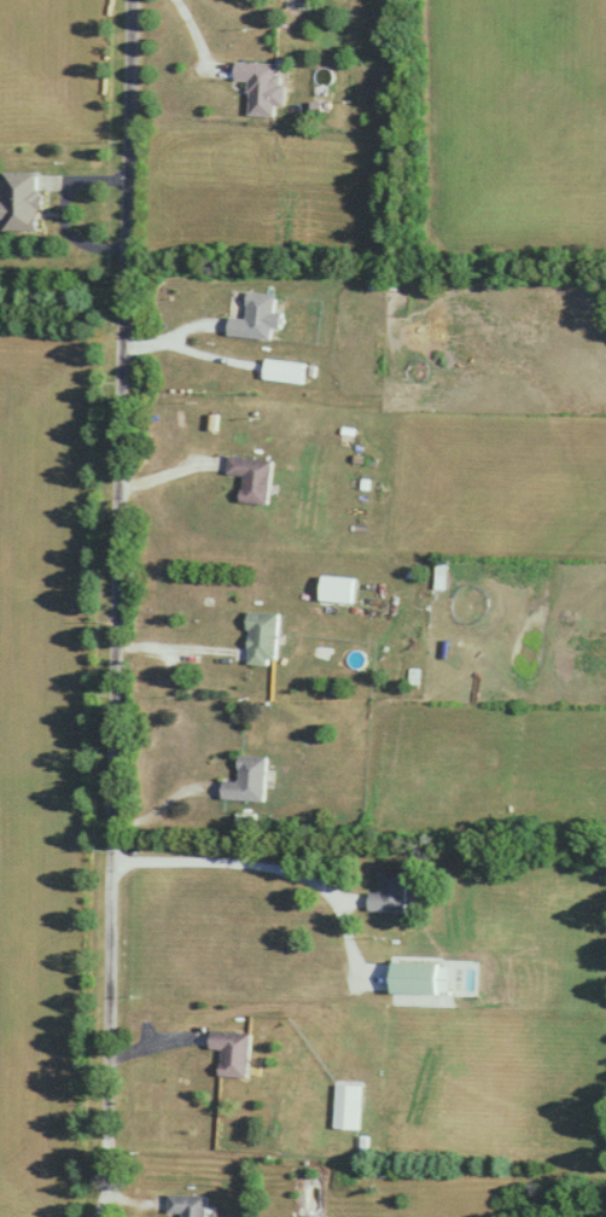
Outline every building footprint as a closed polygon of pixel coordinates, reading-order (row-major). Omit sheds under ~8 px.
[(284,103),(284,61),(237,61),(237,78),(250,78),(250,115),(277,115),(277,103),(284,103)] [(42,229),(42,170),(8,170),(8,199),(0,199),(0,217),(8,217),(8,229),(42,229)] [(278,294),(250,292),(248,318),(232,317),(231,336),(274,339),(275,327),(286,328),(287,313),(277,312),(278,294)] [(266,378),(306,384),(309,364),(270,358),(266,378)] [(273,504),(277,459),(233,455),(231,473),(248,474),(245,501),(273,504)] [(360,577),(327,577),(327,602),(360,602),(360,577)] [(281,613),(253,613),(253,662),(281,662),(281,613)] [(270,755),(243,754),(241,780),(226,779),(225,799),(268,800),(270,755)] [(372,911),(410,911),(410,867),(383,866),(382,891),(372,891),(372,911)] [(396,993),(446,993),(446,962),(396,962),(396,993)] [(251,1032),(212,1031),(212,1049),(223,1049),(222,1076),(250,1076),(251,1032)] [(363,1084),(337,1084),(337,1129),(363,1129),(363,1084)] [(182,1212),(182,1216),(208,1216),(208,1195),(170,1195),(170,1212),(182,1212)]
